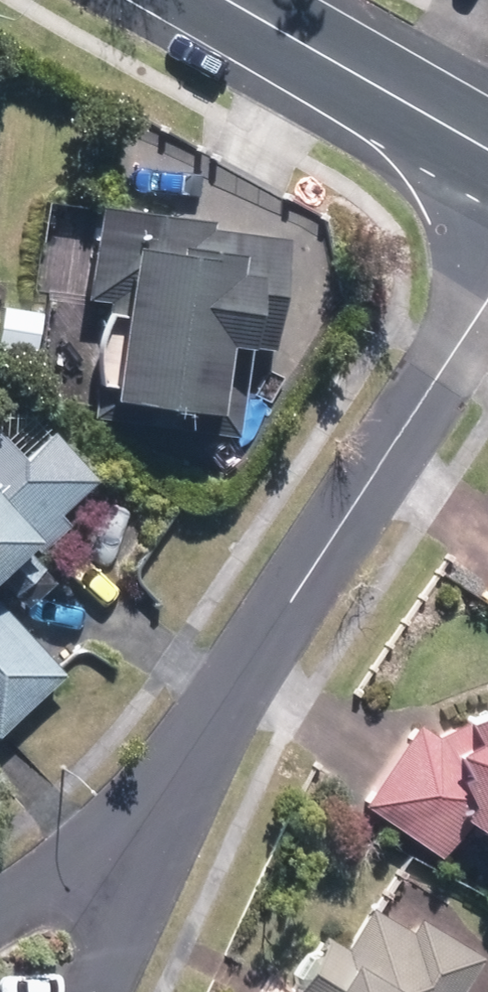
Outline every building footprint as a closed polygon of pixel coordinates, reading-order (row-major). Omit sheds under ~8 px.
[(118,294),(102,410),(245,429),(257,340),(279,343),(294,229),(220,219),(221,209),(109,194),(96,291),(118,294)] [(0,424),(0,568),(39,534),(47,543),(79,516),(67,503),(107,469),(61,416),(34,439),(11,414),(0,424)] [(4,730),(74,670),(0,585),(0,725),(4,730)] [(483,797),(487,809),(487,696),(445,716),(452,731),(426,713),(370,794),(449,847),(483,797)] [(487,964),(487,946),(425,908),(416,921),(376,897),(352,937),(331,924),(290,991),(471,991),(487,964)]
